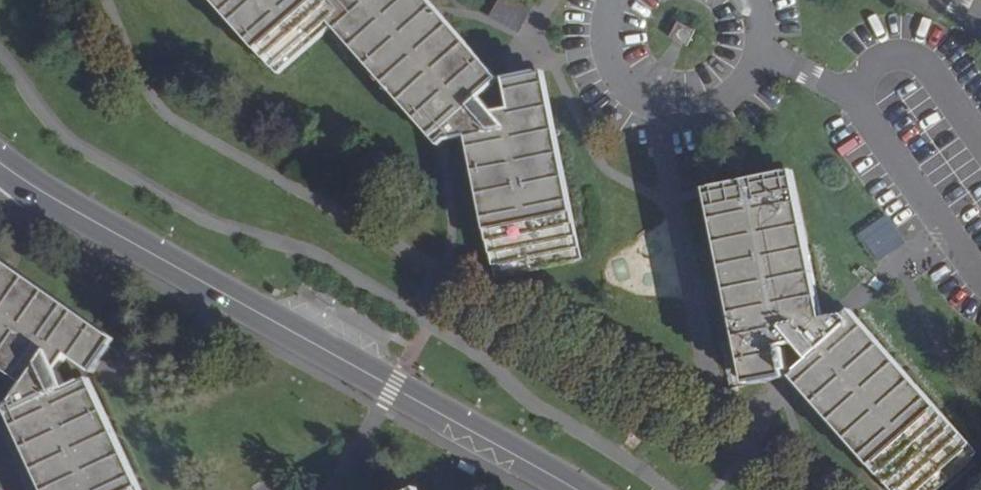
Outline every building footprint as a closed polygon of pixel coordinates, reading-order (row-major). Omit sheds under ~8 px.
[(284,63),(336,16),(447,140),(476,134),(505,276),(577,261),(537,75),(507,80),(513,111),(496,115),(482,98),(495,86),(418,0),(334,0),(328,5),(324,0),(227,0),(284,63)] [(696,34),(679,26),(672,40),(689,48),(696,34)] [(719,196),(746,339),(722,343),(730,389),(784,378),(780,348),(797,346),(809,361),(797,371),(840,420),(903,489),(935,489),(971,458),(914,393),(846,316),(814,322),(789,183),(719,196)] [(883,214),(857,234),(877,260),(903,241),(883,214)] [(112,346),(0,269),(0,357),(29,377),(13,401),(54,489),(134,489),(84,381),(67,388),(59,370),(68,356),(94,372),(112,346)]
